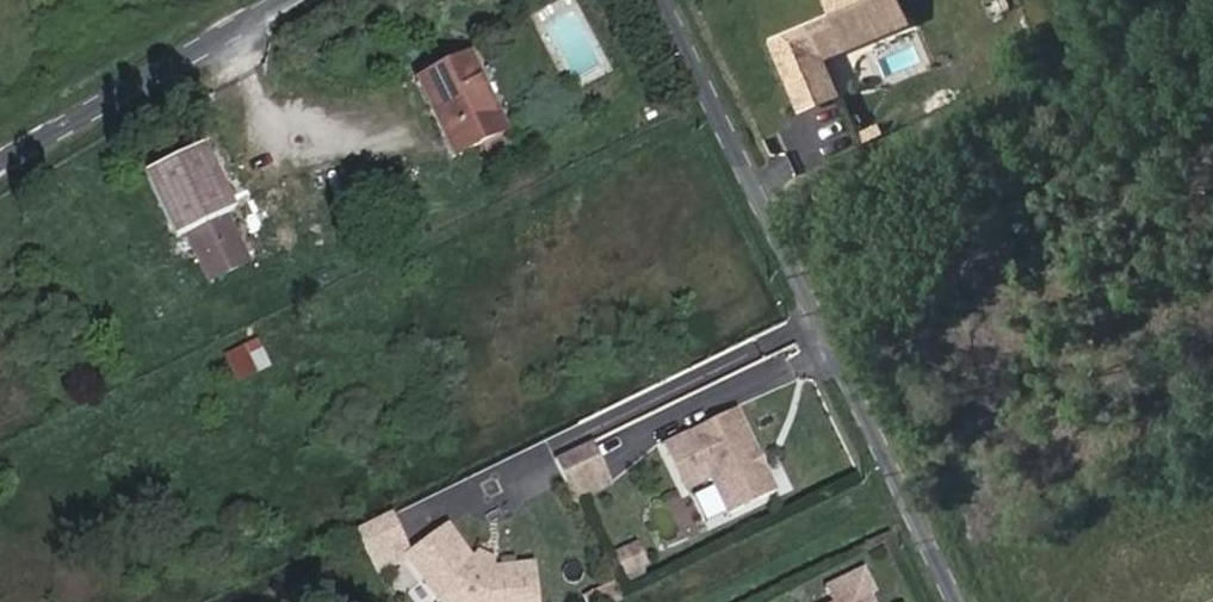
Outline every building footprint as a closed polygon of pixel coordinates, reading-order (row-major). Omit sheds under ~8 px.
[(851,25),(824,38),(821,33),(787,50),(820,114),(853,97),(839,68),(885,45),(878,31),(915,13),(909,0),(837,0),(851,25)] [(915,13),(878,31),(885,45),(922,27),(915,13)] [(472,58),(419,84),(455,157),(509,131),(472,58)] [(178,236),(188,231),(226,212),(236,207),(206,142),(146,169),(178,236)] [(770,203),(802,187),(787,155),(754,170),(770,203)] [(226,212),(188,231),(212,280),(250,259),(226,212)] [(236,384),(272,367),(258,338),(222,354),(236,384)] [(732,518),(778,495),(767,471),(760,469),(756,462),(758,454),(738,413),(665,449),(687,494),(714,481),(732,518)] [(591,445),(557,462),(568,485),(602,468),(591,445)] [(767,471),(758,454),(756,462),(760,469),(767,471)] [(406,544),(392,516),(359,532),(373,560),(406,544)] [(410,559),(441,601),(442,601),(538,601),(534,569),(497,573),(472,563),(449,531),(410,559)] [(625,578),(650,565),(638,540),(612,552),(625,578)] [(621,599),(614,582),(583,594),(586,601),(613,601),(621,599)]
